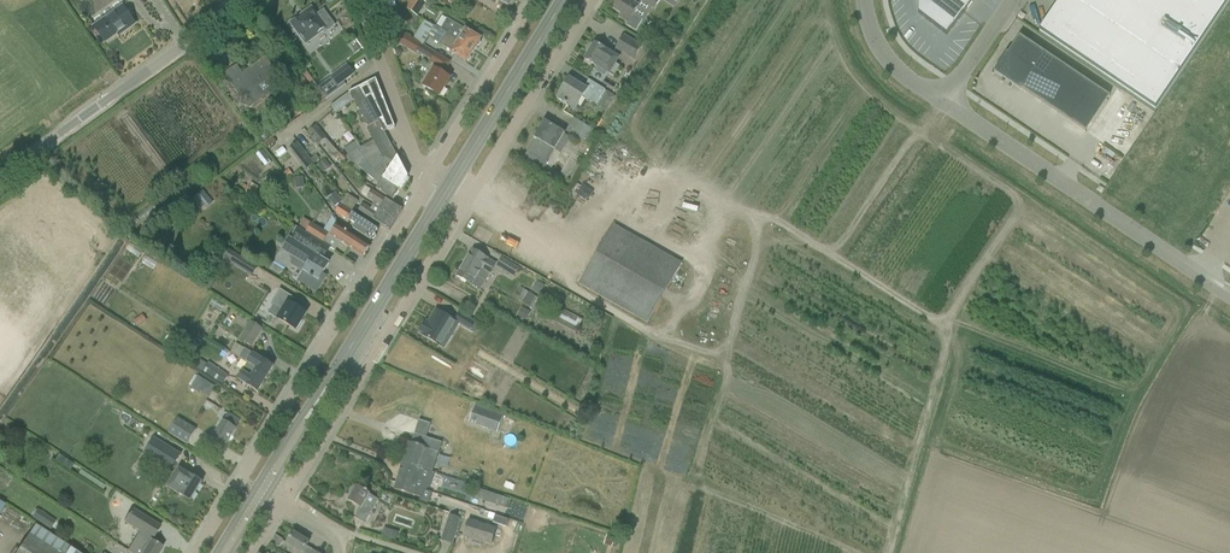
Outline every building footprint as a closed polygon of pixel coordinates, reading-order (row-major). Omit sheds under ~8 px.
[(423,3),(419,0),(411,0),(406,9),(416,15),(423,3)] [(499,2),(502,4),(500,7),(505,10),(507,7),(509,8),(510,6),(512,6),(515,2),(514,0),(496,0),(499,2)] [(639,7),(628,0),(620,0),(614,10),(621,15),(619,18),(627,23),(626,26),(636,32),(643,20),(634,14),(639,7)] [(660,1),(659,0),(642,0),(641,1),(655,9),(660,1)] [(923,17),(953,38),(979,0),(923,0),(923,17)] [(1039,31),(1155,109),(1228,0),(1060,0),(1039,31)] [(94,27),(98,33),(105,43),(123,29),(125,32),(135,24),(122,6),(94,27)] [(306,43),(325,29),(327,31),(335,25),(324,9),(315,15),(311,9),(291,24),(306,43)] [(481,43),(480,41),(481,40),(471,33),(447,18),(441,29),(435,25),(434,27),(474,51),(476,47),(479,47),(481,43)] [(466,63),(467,61),(470,61),(472,58),(471,55),(474,51),(434,27),(424,20),(420,27),(430,33),(428,37),(439,44),(451,52),(451,53),(456,57),(466,63)] [(402,33),(396,42),(415,53),(417,51),(421,44),(402,33)] [(633,60),(641,47),(624,36),(615,49),(633,60)] [(1109,97),(1019,36),(1008,53),(1006,52),(993,72),(1020,90),(1021,89),(1086,132),(1109,97)] [(594,43),(593,45),(591,44),(587,51),(588,53),(584,60),(613,77),(619,67),(616,65),(619,59),(594,43)] [(450,62),(436,54),(430,63),(435,66),(423,87),(439,97),(450,79),(443,74),(450,62)] [(232,67),(224,74),(243,100),(242,101),(244,104),(245,103),(249,109),(262,100),(284,83),(281,78),(265,57),(239,76),(232,67)] [(338,86),(346,80),(353,75),(347,66),(331,77),(338,86)] [(570,78),(557,100),(567,106),(574,111),(582,97),(595,105),(605,112),(615,96),(605,90),(599,86),(589,80),(584,87),(570,78)] [(395,128),(384,101),(376,80),(349,93),(367,127),(379,121),(385,132),(395,128)] [(285,108),(300,99),(291,86),(277,96),(285,108)] [(339,100),(331,106),(336,114),(345,108),(339,100)] [(584,143),(593,129),(574,118),(566,131),(584,143)] [(386,135),(385,132),(379,121),(367,127),(374,140),(354,152),(371,172),(381,177),(380,179),(399,191),(408,177),(386,135)] [(543,171),(565,134),(544,121),(533,138),(535,139),(523,160),(533,166),(543,171)] [(322,142),(333,154),(332,155),(335,159),(340,155),(316,126),(307,132),(317,146),(322,142)] [(275,137),(263,145),(267,150),(277,143),(275,137)] [(306,171),(314,165),(297,143),(288,149),(306,171)] [(376,190),(383,194),(393,200),(399,191),(380,179),(381,177),(371,172),(354,152),(346,157),(359,172),(362,170),(379,185),(376,190)] [(316,156),(311,160),(314,164),(320,160),(316,156)] [(324,161),(318,165),(323,172),(329,167),(324,161)] [(289,170),(285,172),(289,179),(294,176),(289,170)] [(303,177),(295,179),(296,188),(305,187),(303,177)] [(250,186),(245,193),(253,198),(258,191),(250,186)] [(371,190),(367,198),(381,207),(379,210),(378,209),(377,211),(395,222),(402,210),(391,203),(371,190)] [(203,192),(192,200),(200,210),(203,207),(210,201),(203,192)] [(347,195),(342,202),(339,206),(355,216),(358,210),(354,207),(358,201),(347,195)] [(338,197),(330,202),(334,208),(342,202),(338,197)] [(362,205),(358,212),(379,225),(381,226),(390,231),(395,222),(377,211),(378,209),(373,206),(371,209),(362,204),(362,205)] [(361,235),(371,241),(378,230),(355,216),(339,206),(337,210),(335,213),(351,223),(355,226),(353,230),(361,235)] [(312,223),(305,233),(322,244),(329,234),(312,223)] [(363,258),(370,246),(336,225),(329,237),(363,258)] [(681,264),(613,225),(579,285),(647,324),(681,264)] [(296,245),(289,257),(291,265),(303,272),(298,281),(306,286),(316,292),(325,277),(322,275),(329,264),(323,260),(330,249),(322,244),(305,233),(298,229),(290,241),(296,245)] [(544,241),(542,247),(558,254),(560,248),(544,241)] [(258,269),(225,247),(220,256),(252,277),(258,269)] [(472,286),(479,273),(481,270),(489,275),(495,264),(483,257),(473,250),(457,276),(467,283),(472,286)] [(188,253),(185,259),(195,263),(197,257),(188,253)] [(497,266),(514,277),(519,269),(502,258),(497,266)] [(537,282),(532,290),(540,295),(545,287),(537,282)] [(541,300),(519,287),(513,298),(534,310),(541,300)] [(282,309),(277,319),(286,324),(296,330),(301,323),(299,322),(304,313),(291,305),(295,298),(285,291),(281,289),(272,303),(282,309)] [(522,309),(517,317),(525,321),(529,313),(522,309)] [(437,345),(452,320),(436,310),(428,323),(426,321),(419,333),(437,345)] [(561,310),(555,322),(575,333),(582,321),(561,310)] [(454,321),(475,334),(480,326),(475,323),(459,313),(454,321)] [(142,316),(134,322),(138,327),(146,321),(142,316)] [(251,347),(262,329),(251,322),(240,340),(251,347)] [(169,336),(165,342),(170,345),(174,339),(169,336)] [(244,349),(239,358),(247,363),(268,376),(274,366),(263,360),(262,359),(244,349)] [(594,365),(600,366),(603,351),(597,349),(594,365)] [(196,368),(223,384),(228,376),(208,363),(207,364),(201,360),(196,368)] [(246,385),(247,386),(258,393),(268,376),(247,363),(238,379),(237,379),(246,385)] [(198,376),(191,388),(199,393),(200,391),(209,397),(215,387),(198,376)] [(218,414),(221,408),(210,402),(207,408),(218,414)] [(498,432),(503,418),(474,408),(469,420),(498,432)] [(240,421),(230,415),(228,414),(224,421),(223,420),(212,439),(224,447),(240,421)] [(168,433),(187,445),(196,431),(178,419),(168,433)] [(155,433),(145,450),(171,467),(182,450),(156,434),(155,433)] [(402,464),(394,490),(413,495),(423,498),(425,491),(430,488),(434,474),(423,470),(424,467),(429,449),(439,452),(441,443),(414,434),(411,444),(409,443),(403,461),(402,464)] [(58,456),(54,462),(70,472),(73,466),(58,456)] [(168,487),(191,502),(202,483),(188,474),(179,469),(168,487)] [(365,524),(371,513),(379,500),(369,494),(367,493),(357,487),(348,501),(360,508),(354,518),(365,524)] [(502,507),(506,498),(487,492),(484,501),(502,507)] [(429,501),(427,507),(451,515),(453,509),(429,501)] [(514,501),(512,508),(518,510),(521,504),(514,501)] [(123,523),(139,532),(143,535),(139,541),(135,538),(127,551),(130,552),(159,552),(162,548),(152,542),(151,541),(152,539),(152,540),(160,527),(131,509),(123,523)] [(37,510),(32,518),(41,524),(46,516),(37,510)] [(452,545),(460,519),(449,516),(441,541),(452,545)] [(492,523),(506,527),(508,520),(495,516),(492,523)] [(491,545),(495,534),(496,529),(469,520),(467,525),(463,536),(491,545)] [(35,526),(18,552),(77,552),(35,526)] [(384,526),(381,534),(395,539),(398,531),(384,526)] [(306,546),(309,542),(293,533),(287,544),(301,552),(317,552),(306,546)] [(605,534),(603,543),(611,546),(614,537),(605,534)] [(275,536),(271,543),(278,548),(283,540),(275,536)]
